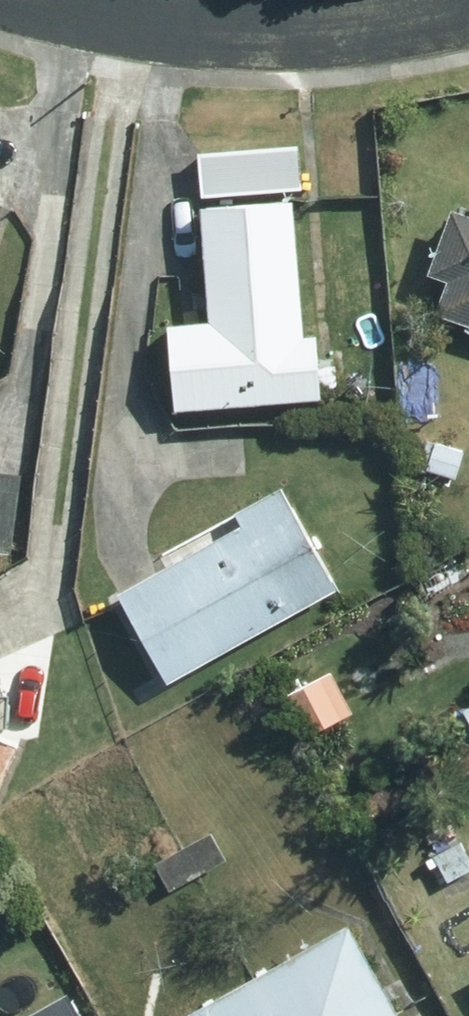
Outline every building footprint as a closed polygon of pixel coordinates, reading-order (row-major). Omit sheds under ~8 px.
[(10,140),(0,137),(0,168),(10,140)] [(301,147),(206,154),(209,196),(304,189),(301,147)] [(296,205),(211,209),(218,323),(177,327),(182,404),(321,396),(317,338),(304,339),(296,205)] [(462,211),(439,271),(457,277),(446,308),(468,317),(468,213),(462,211)] [(468,452),(439,444),(431,469),(461,477),(468,452)] [(0,465),(0,550),(24,554),(38,471),(0,465)] [(126,601),(170,680),(336,589),(285,496),(244,519),(251,531),(126,601)] [(342,667),(291,692),(313,736),(364,711),(342,667)] [(2,800),(24,747),(0,737),(0,801),(2,800)] [(182,848),(199,876),(226,862),(210,833),(182,848)] [(436,857),(449,884),(468,873),(468,853),(462,841),(436,857)] [(199,876),(182,848),(157,862),(172,890),(199,876)] [(273,1015),(407,1015),(356,925),(254,982),(273,1015)] [(254,982),(195,1015),(273,1015),(254,982)]
